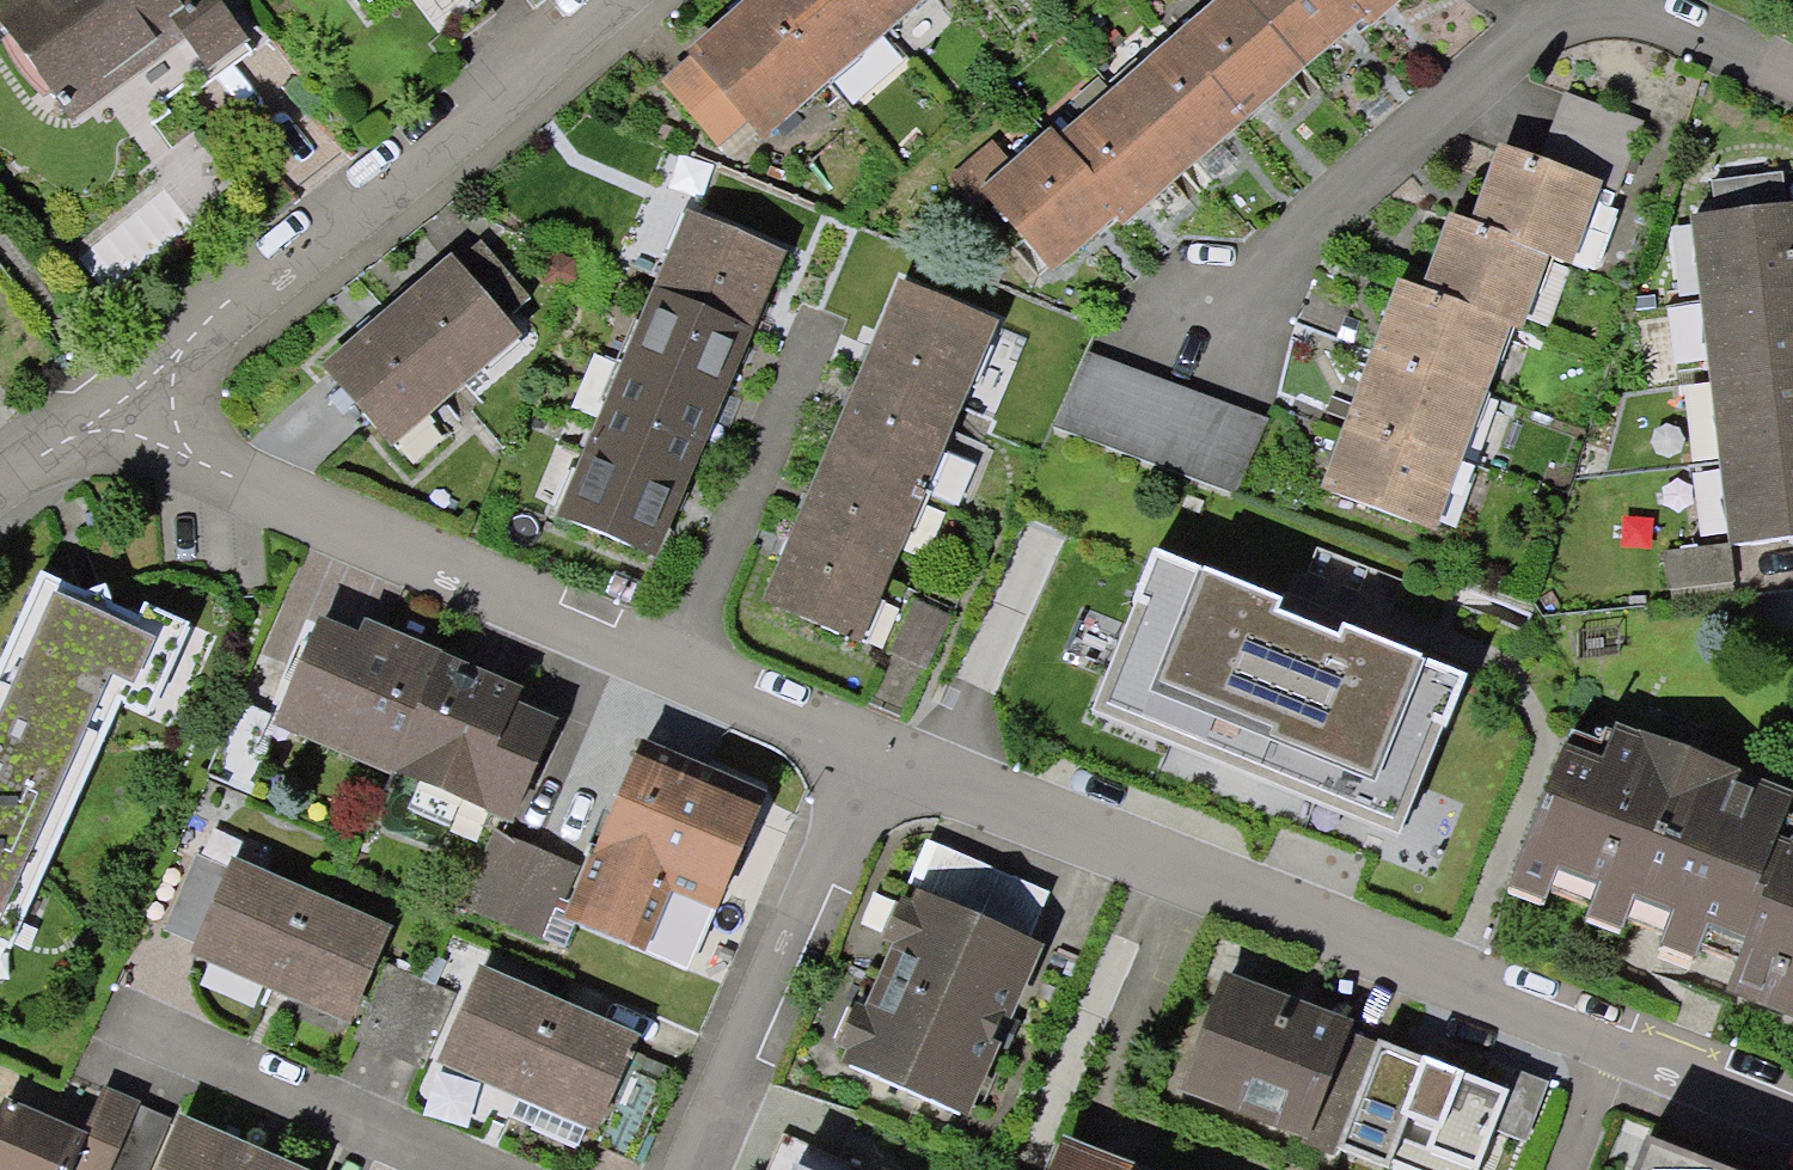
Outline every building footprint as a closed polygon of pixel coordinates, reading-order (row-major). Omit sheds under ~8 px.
[(166,3),(164,0),(20,0),(0,15),(0,40),(59,119),(173,34),(203,73),(238,47),(202,0),(170,0),(166,3)] [(361,13),(379,0),(352,0),(361,13)] [(874,33),(846,0),(760,0),(753,7),(817,82),(874,33)] [(912,0),(846,0),(874,33),(912,0)] [(1292,70),(1231,0),(1230,0),(1171,52),(1232,122),(1292,70)] [(1352,18),(1336,0),(1231,0),(1292,70),(1352,18)] [(1352,18),(1359,26),(1390,0),(1336,0),(1352,18)] [(761,131),(817,82),(753,7),(657,89),(709,148),(738,124),(751,139),(761,131)] [(1173,175),(1232,122),(1171,52),(1111,104),(1173,175)] [(1560,99),(1533,170),(1601,195),(1609,198),(1636,127),(1560,99)] [(1113,227),(1173,175),(1111,104),(1051,156),(1105,218),(1113,227)] [(988,154),(949,189),(971,214),(982,205),(1042,274),(1105,218),(1051,156),(1043,147),(1008,177),(988,154)] [(1594,259),(1609,219),(1599,202),(1601,195),(1533,170),(1496,157),(1468,234),(1537,259),(1573,272),(1576,265),(1594,259)] [(1715,213),(1693,216),(1704,300),(1792,290),(1792,203),(1790,203),(1784,172),(1712,181),(1715,213)] [(1447,226),(1419,301),(1496,329),(1509,334),(1537,259),(1468,234),(1447,226)] [(681,230),(650,305),(734,340),(766,265),(681,230)] [(447,271),(384,324),(444,393),(506,340),(496,328),(523,304),(477,250),(449,274),(447,271)] [(1704,300),(1711,381),(1792,372),(1792,290),(1704,300)] [(1471,397),(1496,329),(1419,301),(1397,293),(1372,361),(1471,397)] [(650,305),(619,380),(703,415),(734,340),(650,305)] [(886,318),(855,393),(939,428),(970,353),(886,318)] [(384,324),(322,378),(381,447),(444,393),(384,324)] [(1446,466),(1471,397),(1372,361),(1347,429),(1446,466)] [(1256,437),(1073,370),(1046,442),(1229,510),(1256,437)] [(1711,381),(1722,461),(1792,453),(1792,372),(1711,381)] [(619,380),(587,455),(672,490),(703,415),(619,380)] [(855,393),(823,467),(907,503),(939,428),(855,393)] [(1421,534),(1446,466),(1347,429),(1322,498),(1421,534)] [(1722,461),(1731,541),(1792,535),(1792,453),(1722,461)] [(587,455),(556,530),(640,565),(672,490),(587,455)] [(823,467),(792,542),(876,577),(907,503),(823,467)] [(792,542),(760,617),(845,652),(876,577),(792,542)] [(1203,566),(1154,547),(1134,596),(1138,597),(1090,714),(1399,834),(1443,725),(1447,727),(1468,674),(1420,655),(1421,653),(1342,622),(1338,631),(1279,608),(1284,596),(1203,564),(1203,566)] [(1670,554),(1674,588),(1735,581),(1731,547),(1670,554)] [(100,593),(79,601),(35,582),(0,660),(0,954),(5,956),(114,710),(142,722),(182,632),(139,612),(133,625),(108,614),(100,593)] [(274,725),(389,775),(435,669),(358,636),(351,652),(313,635),(274,725)] [(389,775),(504,825),(543,734),(505,718),(512,702),(435,669),(389,775)] [(1615,720),(1614,731),(1606,727),(1599,741),(1573,729),(1564,743),(1508,886),(1736,972),(1728,993),(1792,1016),(1792,816),(1786,813),(1792,793),(1792,791),(1615,720)] [(669,893),(708,910),(747,819),(709,803),(716,787),(638,754),(593,860),(563,928),(639,960),(669,893)] [(1043,899),(943,856),(923,847),(905,888),(925,897),(922,904),(1022,947),(1043,899)] [(161,936),(269,983),(302,907),(193,861),(161,936)] [(876,941),(896,950),(864,1025),(843,1016),(829,1048),(850,1057),(843,1073),(954,1121),(1029,950),(1022,947),(922,904),(917,902),(910,917),(890,909),(876,941)] [(269,983),(346,1016),(379,941),(302,907),(269,983)] [(440,1058),(517,1091),(550,1015),(473,982),(440,1058)] [(1291,1154),(1326,1168),(1370,1055),(1214,994),(1174,1097),(1295,1144),(1291,1154)] [(517,1091),(594,1124),(627,1048),(550,1015),(517,1091)] [(1423,1050),(1362,1169),(1459,1169),(1482,1124),(1477,1122),(1495,1086),(1423,1050)] [(86,1134),(8,1098),(0,1115),(0,1169),(108,1169),(140,1102),(108,1087),(86,1134)] [(239,1161),(173,1132),(157,1169),(235,1169),(239,1161)] [(1646,1135),(1632,1169),(1734,1169),(1646,1135)] [(1056,1157),(1051,1169),(1089,1169),(1056,1157)] [(239,1161),(235,1169),(260,1169),(239,1161)]
